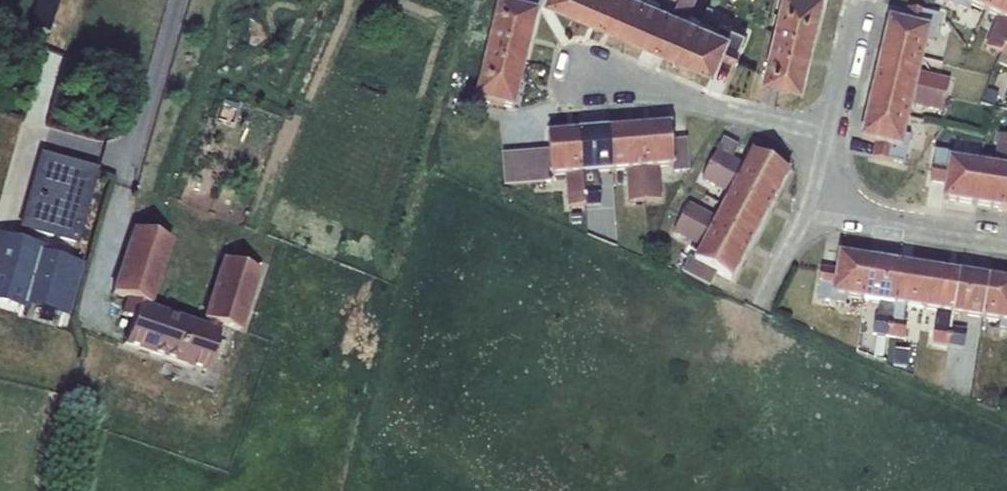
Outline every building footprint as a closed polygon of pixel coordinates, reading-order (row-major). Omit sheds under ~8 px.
[(26,26),(47,33),(58,0),(35,0),(26,26)] [(574,10),(578,0),(551,0),(574,10)] [(574,10),(602,21),(611,0),(578,0),(574,10)] [(602,21),(629,34),(643,0),(611,0),(602,21)] [(629,34),(657,45),(676,0),(643,0),(629,34)] [(657,45),(685,57),(701,18),(689,13),(694,0),(676,0),(657,45)] [(813,37),(822,0),(780,0),(773,28),(775,28),(813,37)] [(991,0),(940,0),(966,10),(968,7),(985,14),(991,0)] [(985,14),(997,19),(986,47),(1002,54),(1006,40),(1006,0),(991,0),(985,14)] [(537,13),(498,4),(492,26),(532,36),(537,13)] [(940,16),(909,9),(905,24),(889,20),(881,50),(923,60),(927,43),(933,44),(940,16)] [(701,18),(685,57),(713,69),(719,54),(734,61),(746,32),(730,24),(728,29),(701,18)] [(532,36),(492,26),(486,52),(526,61),(532,36)] [(775,28),(763,77),(768,78),(771,79),(802,85),(813,37),(775,28)] [(1002,54),(1001,54),(1001,55),(997,64),(1006,68),(1006,40),(1002,54)] [(923,60),(881,50),(875,80),(916,90),(948,98),(951,81),(920,74),(923,60)] [(526,61),(486,52),(482,69),(521,79),(526,61)] [(521,79),(482,69),(474,101),(514,110),(521,79)] [(916,90),(875,80),(867,109),(909,119),(913,105),(916,90)] [(916,90),(913,105),(944,112),(948,98),(916,90)] [(217,119),(231,124),(237,105),(223,101),(217,119)] [(909,119),(867,109),(860,139),(877,143),(873,158),(890,162),(903,165),(910,137),(905,136),(909,119)] [(670,126),(639,128),(645,202),(661,201),(659,169),(672,168),(672,173),(689,172),(687,139),(671,141),(670,126)] [(628,204),(645,202),(639,128),(609,131),(612,172),(629,170),(630,184),(627,184),(628,204)] [(609,131),(579,133),(584,207),(600,206),(599,186),(597,186),(596,173),(612,172),(609,131)] [(579,133),(548,136),(549,152),(534,153),(537,184),(551,183),(551,177),(566,176),(568,208),(584,207),(579,133)] [(974,206),(1004,210),(1006,186),(1006,136),(998,135),(994,166),(980,164),(980,165),(974,206)] [(708,165),(774,200),(788,173),(752,153),(746,165),(732,158),(738,147),(723,140),(717,151),(715,150),(708,165)] [(980,165),(980,164),(961,161),(962,155),(934,151),(930,182),(945,184),(943,201),(974,206),(980,165)] [(534,153),(502,155),(504,186),(537,184),(534,153)] [(94,171),(40,156),(21,227),(74,242),(94,171)] [(722,207),(760,227),(774,200),(708,165),(700,179),(729,195),(722,207)] [(680,218),(746,253),(760,227),(722,207),(715,220),(704,215),(704,213),(687,203),(680,218)] [(682,273),(710,288),(717,274),(731,281),(746,253),(680,218),(672,232),(690,242),(690,240),(701,247),(694,260),(689,258),(682,273)] [(169,240),(133,228),(112,293),(148,305),(169,240)] [(68,317),(83,263),(44,252),(45,246),(0,234),(0,304),(27,312),(28,306),(68,317)] [(846,300),(863,302),(870,260),(839,255),(837,272),(821,270),(816,301),(846,306),(846,300)] [(137,304),(122,344),(204,372),(220,325),(240,332),(258,270),(221,257),(198,326),(137,304)] [(899,265),(870,260),(863,302),(878,305),(876,317),(875,317),(872,336),(876,337),(875,357),(885,357),(886,338),(888,339),(899,265)] [(888,339),(904,341),(907,323),(905,323),(907,308),(923,311),(929,269),(899,265),(888,339)] [(959,274),(929,269),(923,311),(936,313),(953,316),(959,274)] [(982,320),(989,279),(959,274),(953,316),(982,320)] [(982,320),(1006,325),(1006,282),(989,279),(982,320)] [(953,316),(936,313),(931,345),(948,348),(951,328),(953,316)] [(966,330),(951,328),(948,348),(963,350),(966,330)] [(911,353),(895,352),(893,367),(898,369),(909,370),(911,353)]
